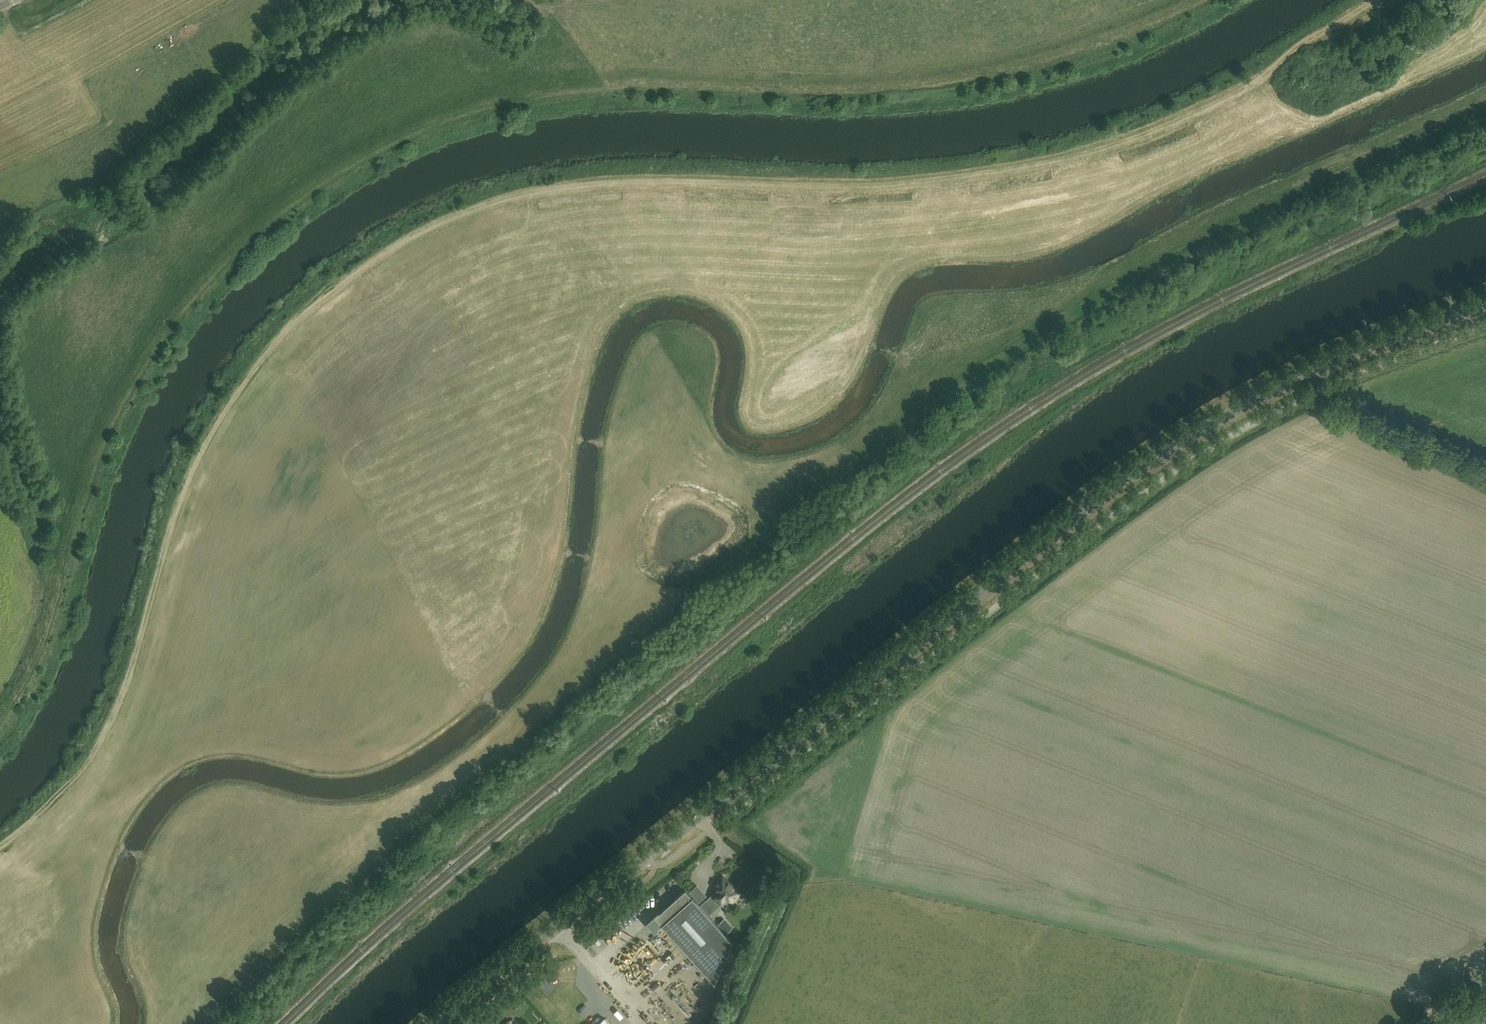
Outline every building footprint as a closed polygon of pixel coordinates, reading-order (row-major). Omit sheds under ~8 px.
[(713,895),(705,902),(701,906),(709,915),(713,911),(722,903),(721,902),(727,896),(733,901),(741,892),(722,877),(715,886),(721,891),(715,897),(713,895)] [(662,924),(715,984),(733,943),(693,897),(692,897),(686,890),(655,917),(662,924)]
